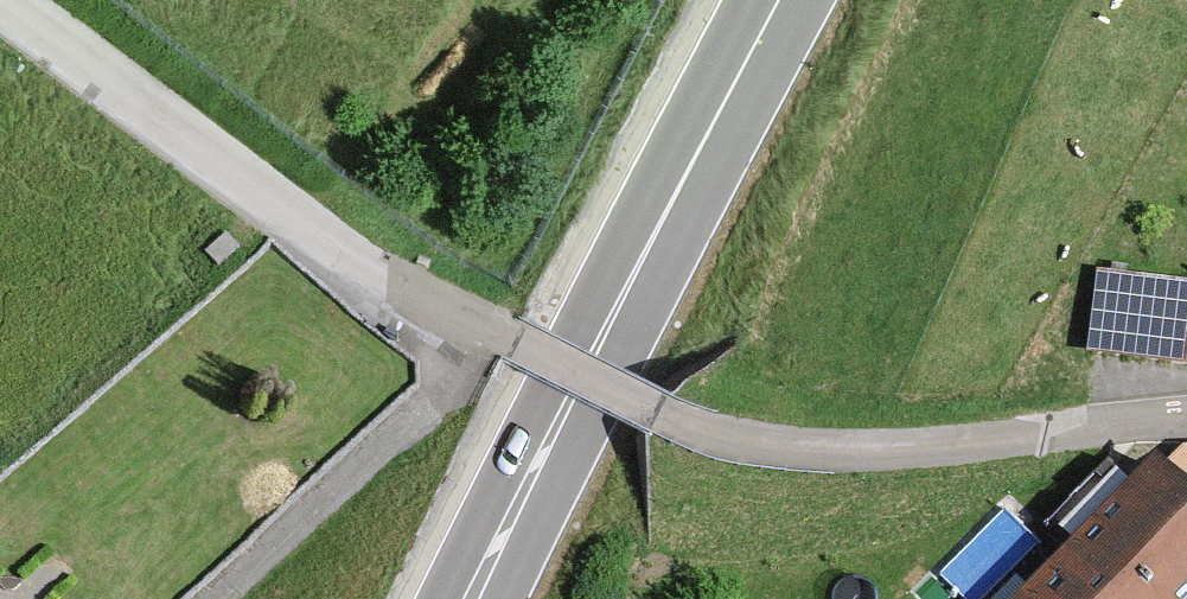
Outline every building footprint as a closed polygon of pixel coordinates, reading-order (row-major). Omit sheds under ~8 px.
[(1087,268),(1076,354),(1186,368),(1186,280),(1087,268)] [(1126,452),(980,598),(1186,598),(1186,512),(1126,452)]
